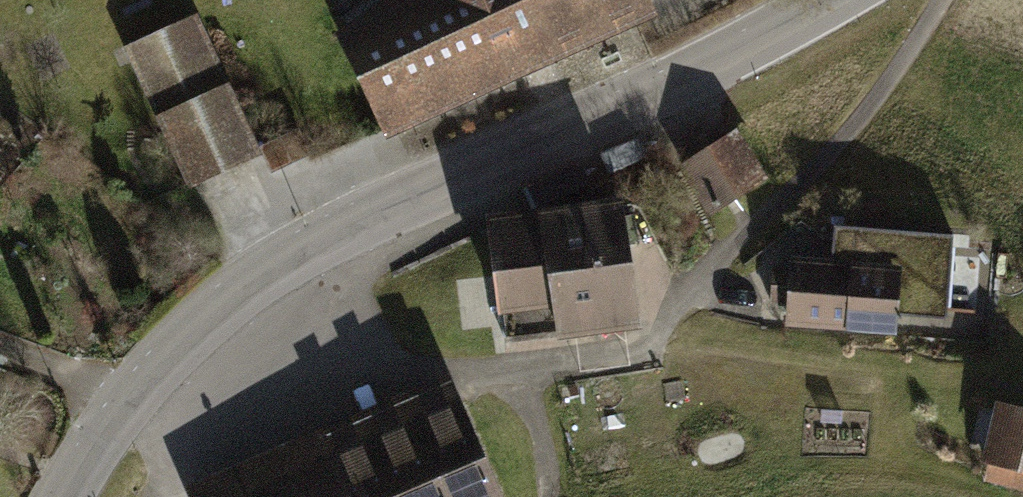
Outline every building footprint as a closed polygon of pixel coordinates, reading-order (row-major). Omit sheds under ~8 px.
[(389,147),(663,22),(653,0),(381,0),(384,6),(335,28),(340,39),(389,147)] [(126,50),(190,191),(264,158),(200,16),(126,50)] [(301,131),(262,149),(273,173),(312,155),(301,131)] [(679,172),(709,221),(772,182),(742,133),(679,172)] [(562,346),(647,335),(629,204),(545,215),(561,339),(562,346)] [(506,346),(561,339),(545,215),(490,223),(506,346)] [(784,303),(782,324),(895,332),(897,313),(945,317),(946,305),(950,305),(954,245),(951,244),(952,231),(832,221),(829,255),(788,252),(787,263),(771,262),(768,302),(784,303)] [(191,496),(506,496),(449,365),(183,480),(191,496)] [(986,460),(981,478),(1022,488),(1022,403),(994,396),(978,458),(986,460)]
